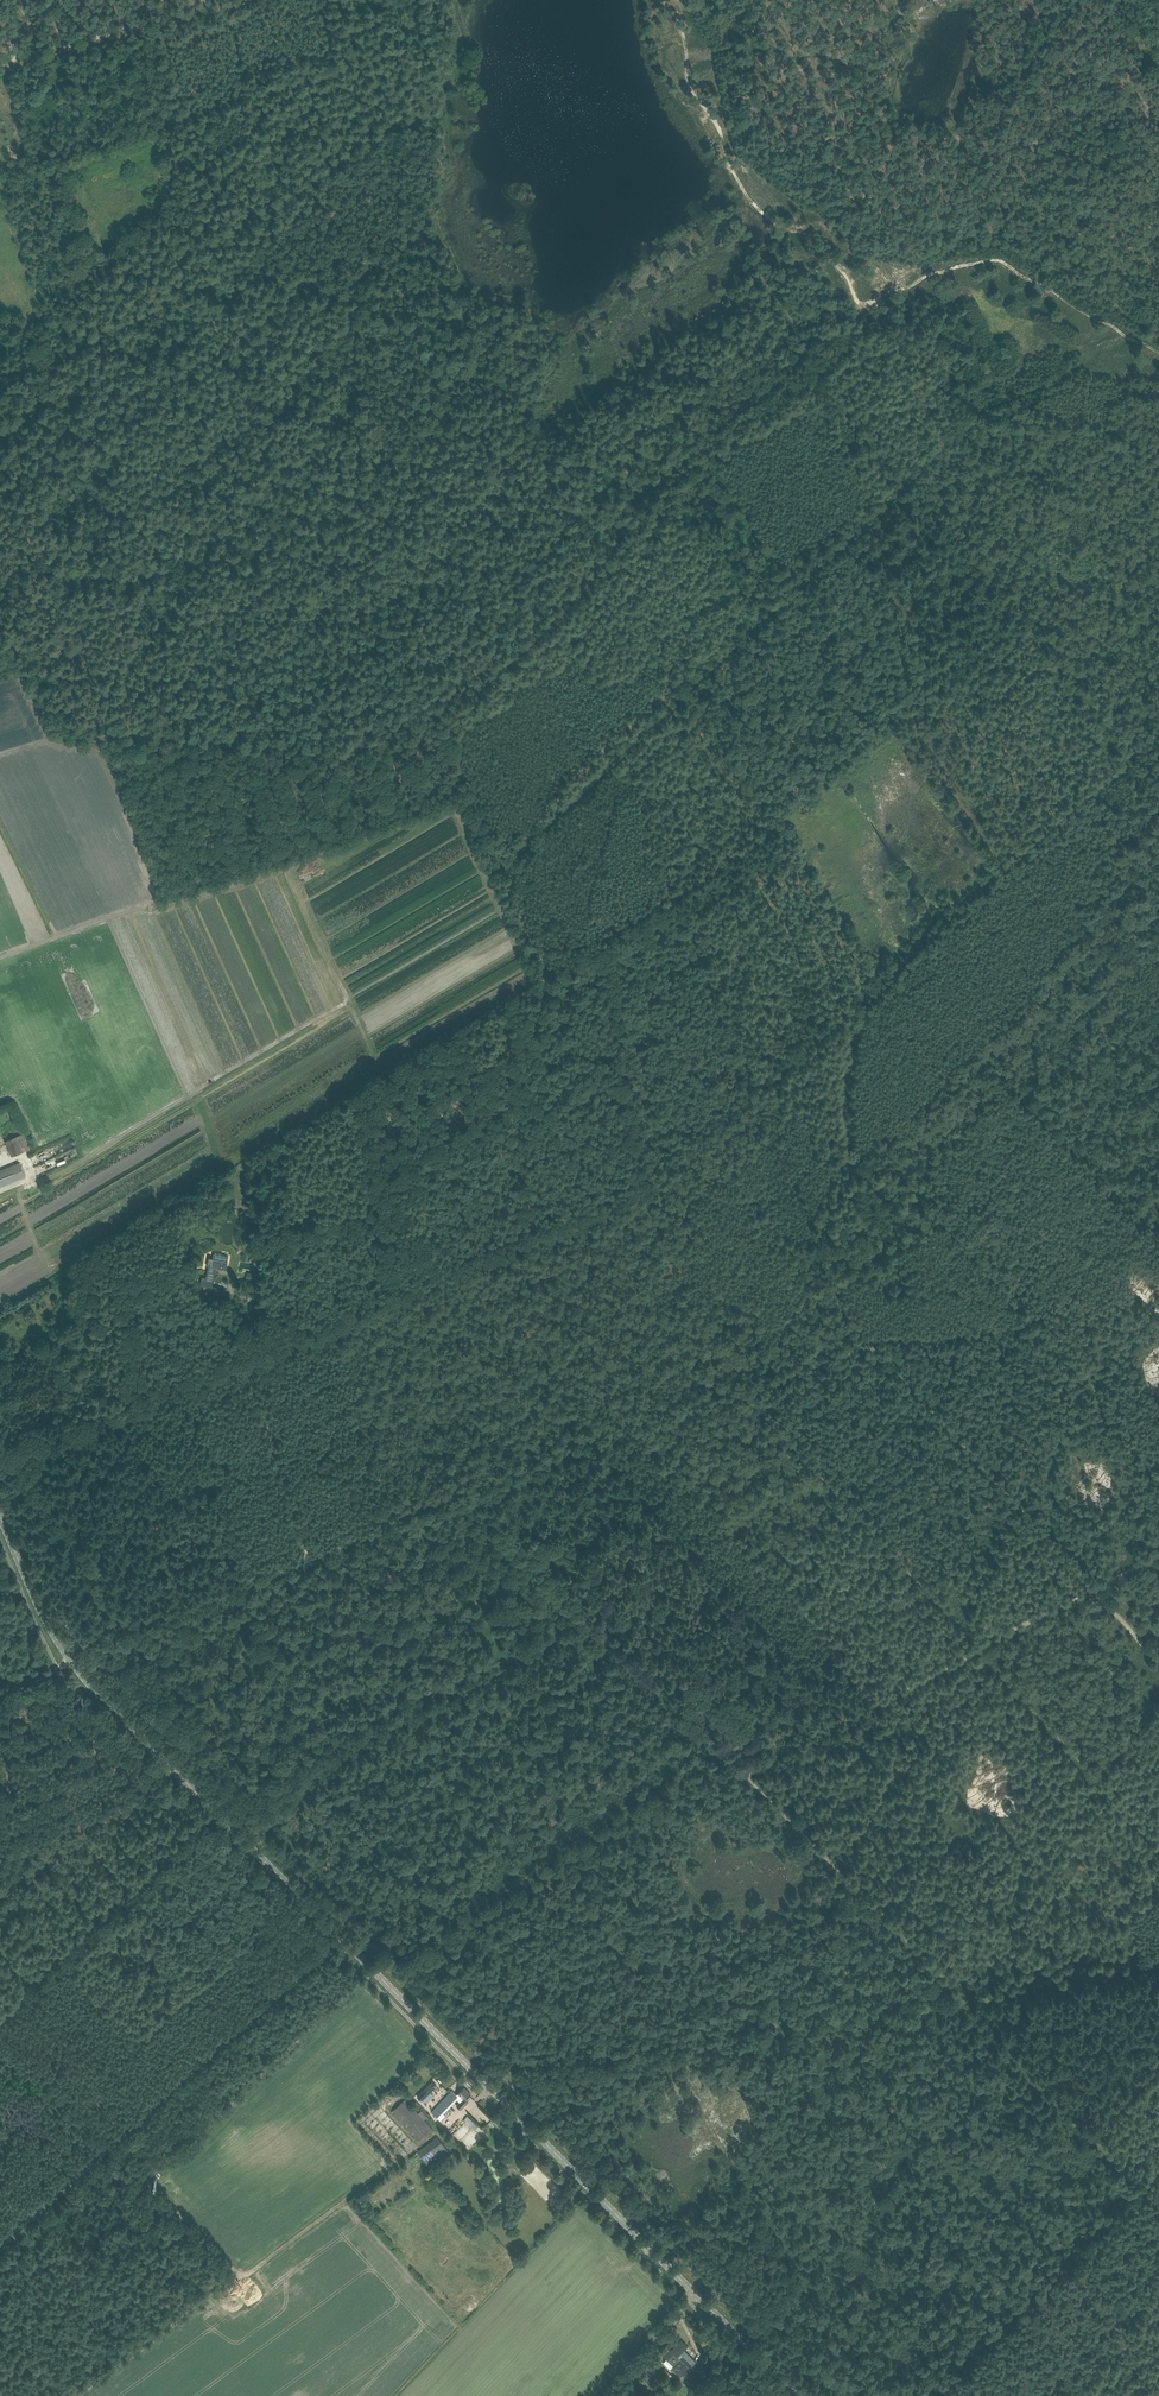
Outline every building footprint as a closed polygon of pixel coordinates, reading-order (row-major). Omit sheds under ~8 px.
[(5,1141),(11,1156),(30,1149),(24,1133),(5,1141)] [(0,1170),(0,1186),(25,1176),(19,1162),(0,1170)] [(202,1285),(213,1286),(216,1270),(215,1270),(215,1267),(226,1269),(228,1261),(213,1259),(213,1258),(210,1257),(210,1258),(209,1258),(208,1266),(210,1266),(209,1269),(208,1278),(203,1277),(202,1285)] [(258,1274),(247,1272),(246,1280),(256,1281),(258,1274)] [(433,2082),(417,2096),(421,2101),(437,2086),(433,2082)] [(468,2102),(465,2099),(471,2093),(464,2087),(457,2095),(453,2090),(432,2112),(440,2120),(444,2115),(442,2112),(456,2098),(460,2102),(456,2105),(461,2110),(468,2102)] [(418,2113),(405,2099),(392,2112),(418,2141),(432,2128),(424,2120),(427,2117),(422,2111),(418,2113)] [(468,2115),(464,2119),(474,2130),(478,2126),(468,2115)] [(418,2151),(429,2165),(448,2151),(437,2136),(433,2138),(434,2139),(418,2151)] [(672,2369),(680,2376),(680,2377),(682,2375),(688,2381),(702,2368),(709,2364),(707,2359),(699,2363),(696,2360),(696,2361),(684,2349),(687,2346),(681,2340),(678,2343),(673,2339),(665,2346),(670,2351),(664,2356),(673,2365),(678,2361),(679,2362),(672,2369)] [(673,2376),(670,2374),(664,2380),(667,2383),(673,2376)]
